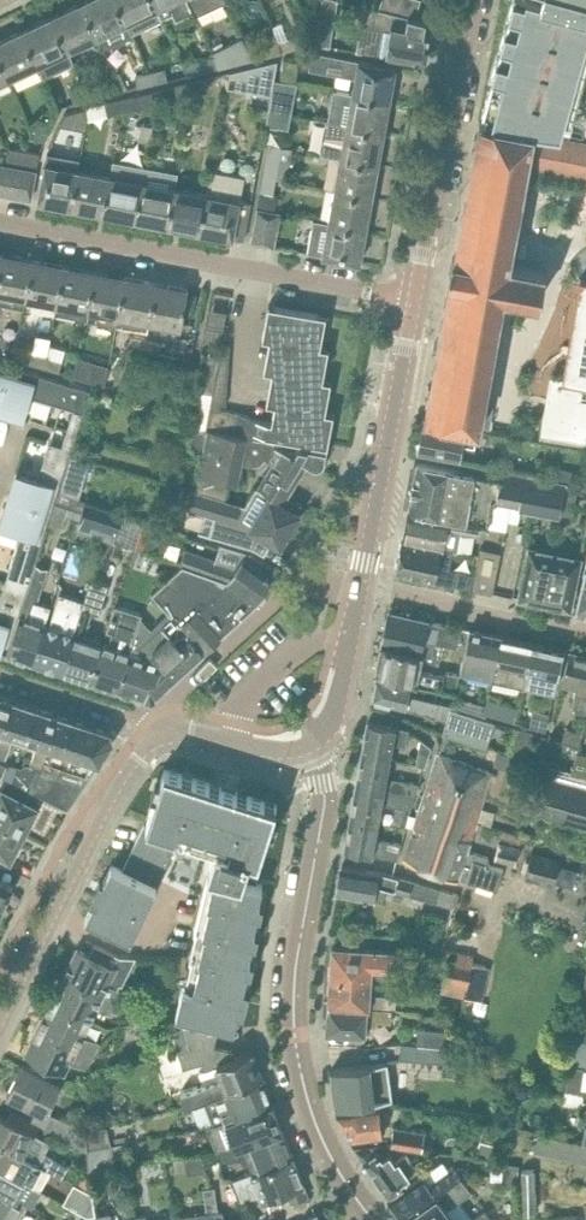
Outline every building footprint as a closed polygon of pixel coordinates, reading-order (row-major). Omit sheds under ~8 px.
[(133,35),(132,33),(116,0),(83,0),(81,1),(98,35),(97,36),(103,49),(133,35)] [(153,0),(116,0),(132,33),(162,19),(161,18),(153,0)] [(161,18),(174,12),(177,17),(195,8),(191,0),(153,0),(161,18)] [(198,14),(226,1),(226,0),(191,0),(198,14)] [(393,11),(417,17),(422,0),(396,0),(393,11)] [(482,113),(485,114),(482,122),(518,127),(554,134),(585,17),(585,0),(513,0),(482,113)] [(68,49),(97,36),(98,35),(81,1),(51,15),(68,49)] [(360,25),(355,49),(386,55),(388,56),(398,57),(426,62),(429,42),(428,42),(430,31),(431,20),(417,17),(393,11),(363,4),(360,25)] [(21,29),(37,64),(43,76),(73,61),(68,49),(51,15),(21,29)] [(274,24),(281,40),(284,49),(297,46),(294,34),(287,36),(282,20),(274,24)] [(284,49),(281,40),(274,24),(272,24),(278,38),(263,41),(266,54),(284,49)] [(8,78),(37,64),(21,29),(0,39),(0,62),(8,78)] [(217,55),(220,65),(253,58),(242,36),(214,49),(217,55)] [(220,65),(217,55),(214,49),(213,50),(214,54),(183,62),(187,74),(220,65)] [(390,98),(396,66),(312,50),(309,68),(355,76),(352,91),(390,98)] [(271,93),(274,78),(277,59),(231,69),(228,85),(271,93)] [(150,70),(152,83),(168,79),(165,66),(150,70)] [(152,83),(150,70),(135,74),(138,86),(152,83)] [(204,77),(190,81),(193,92),(193,93),(207,89),(204,77)] [(272,94),(269,109),(281,111),(287,80),(281,79),(274,78),(271,93),(272,93),(272,94)] [(101,81),(85,86),(87,99),(104,94),(101,81)] [(178,97),(193,93),(193,92),(190,81),(175,85),(178,97)] [(73,103),(87,99),(85,86),(70,90),(73,103)] [(327,120),(384,131),(390,98),(352,91),(333,87),(327,120)] [(122,110),(123,110),(124,111),(138,107),(135,94),(121,97),(123,107),(122,110)] [(121,97),(105,102),(108,114),(122,110),(123,107),(121,97)] [(88,116),(86,107),(64,113),(59,125),(72,122),(73,123),(87,119),(88,116)] [(269,109),(266,124),(278,126),(278,124),(281,111),(269,109)] [(321,152),(378,163),(384,131),(327,120),(321,152)] [(51,127),(38,121),(32,136),(45,141),(51,127)] [(479,121),(425,416),(479,426),(503,294),(539,300),(545,269),(509,263),(526,166),(576,175),(577,174),(585,176),(585,140),(518,127),(482,122),(479,121)] [(287,179),(291,158),(280,156),(282,145),(270,142),(264,175),(287,179)] [(22,161),(24,149),(8,146),(5,158),(22,161)] [(24,149),(22,161),(37,164),(39,151),(24,149)] [(42,176),(38,200),(70,206),(78,168),(80,155),(48,149),(47,153),(45,162),(42,176)] [(331,155),(326,186),(334,188),(372,195),(378,163),(321,152),(321,153),(331,155)] [(112,164),(103,212),(135,218),(145,165),(113,159),(112,164)] [(18,167),(2,163),(0,173),(0,192),(14,195),(18,167)] [(145,165),(135,218),(168,224),(175,186),(178,171),(145,165)] [(36,170),(18,167),(14,195),(31,198),(36,170)] [(110,174),(78,168),(70,206),(103,212),(110,174)] [(240,199),(245,174),(212,168),(210,177),(200,231),(233,237),(233,236),(244,238),(251,201),(240,199)] [(264,175),(257,207),(274,211),(278,193),(273,192),(276,177),(287,180),(287,179),(264,175)] [(175,186),(168,224),(200,231),(210,177),(206,192),(175,186)] [(334,188),(328,220),(314,217),(314,218),(366,228),(372,195),(334,188)] [(280,212),(274,211),(257,207),(251,240),(274,245),(280,212)] [(314,218),(307,251),(360,261),(366,228),(314,218)] [(23,307),(25,296),(33,258),(3,252),(0,265),(0,303),(23,307)] [(57,302),(64,264),(33,258),(25,296),(57,302)] [(57,302),(55,313),(85,319),(88,308),(95,270),(64,264),(57,302)] [(88,308),(85,319),(116,324),(118,314),(125,275),(95,270),(88,308)] [(118,314),(116,324),(146,330),(148,319),(157,281),(125,275),(118,314)] [(540,433),(585,442),(585,278),(581,277),(562,377),(551,375),(540,433)] [(181,325),(183,311),(188,287),(157,281),(148,319),(181,325)] [(318,313),(276,305),(272,325),(280,327),(274,358),(282,359),(276,390),(285,391),(279,421),(256,417),(253,431),(327,445),(331,425),(322,424),(328,393),(320,391),(326,360),(318,359),(323,328),(315,326),(318,313)] [(131,334),(128,345),(141,348),(144,337),(131,334)] [(161,342),(144,337),(141,348),(158,353),(161,342)] [(231,344),(222,343),(220,354),(219,354),(217,366),(228,367),(231,344)] [(43,366),(45,355),(32,351),(29,362),(43,366)] [(45,355),(43,366),(59,370),(62,360),(45,355)] [(77,356),(73,375),(87,379),(93,361),(77,356)] [(0,361),(0,396),(10,364),(0,361)] [(0,396),(0,409),(23,416),(29,395),(73,408),(83,411),(90,388),(73,383),(13,365),(10,364),(0,396)] [(227,382),(228,367),(217,366),(214,380),(227,382)] [(214,380),(211,400),(222,402),(225,402),(227,382),(214,380)] [(207,421),(206,427),(216,428),(221,407),(222,402),(211,400),(207,421)] [(230,409),(221,407),(216,428),(226,430),(230,409)] [(8,498),(51,511),(54,503),(58,489),(63,474),(83,411),(73,408),(62,445),(49,441),(37,478),(17,471),(8,498)] [(238,410),(230,409),(226,430),(234,432),(238,410)] [(247,412),(238,410),(234,432),(243,433),(247,412)] [(243,433),(252,435),(253,431),(256,417),(256,414),(247,412),(243,433)] [(475,443),(479,426),(425,416),(419,451),(442,455),(460,458),(463,443),(475,445),(475,443)] [(307,461),(311,464),(312,465),(314,465),(315,466),(318,465),(321,464),(322,464),(323,463),(324,461),(324,460),(325,459),(327,448),(296,442),(291,449),(273,439),(252,435),(243,433),(234,432),(226,430),(216,428),(206,427),(207,421),(192,417),(190,427),(198,429),(192,431),(190,442),(198,449),(202,450),(196,489),(211,491),(225,497),(228,480),(238,482),(243,460),(252,462),(259,458),(262,454),(270,459),(254,482),(261,485),(284,496),(290,485),(293,486),(307,461)] [(520,505),(562,513),(571,515),(577,484),(566,482),(474,464),(474,466),(421,456),(420,462),(417,462),(413,485),(492,499),(520,505)] [(63,474),(58,489),(72,494),(78,496),(83,480),(63,474)] [(190,487),(185,506),(214,515),(208,533),(253,546),(264,553),(273,539),(281,543),(282,541),(287,532),(300,511),(284,501),(286,497),(284,496),(261,485),(254,482),(242,502),(190,487)] [(408,508),(481,522),(487,523),(492,499),(413,485),(408,508)] [(58,489),(54,503),(68,507),(72,494),(58,489)] [(8,498),(0,524),(21,531),(7,574),(30,581),(35,563),(51,511),(8,498)] [(85,501),(78,522),(113,533),(120,513),(85,501)] [(481,522),(408,508),(403,537),(458,549),(461,531),(479,535),(481,522)] [(111,538),(114,539),(143,548),(152,524),(120,513),(113,533),(111,538)] [(458,549),(403,537),(396,571),(471,588),(474,572),(449,566),(453,549),(458,550),(458,549)] [(221,542),(215,557),(186,547),(180,562),(183,563),(227,577),(234,584),(259,601),(273,582),(276,578),(275,577),(279,571),(252,552),(252,551),(251,551),(221,542)] [(555,550),(529,544),(518,596),(544,602),(555,550)] [(501,551),(479,546),(474,572),(471,588),(492,592),(501,551)] [(570,607),(575,583),(581,555),(555,550),(544,602),(570,607)] [(582,573),(584,573),(575,612),(585,614),(585,556),(582,573)] [(83,599),(83,601),(60,670),(86,678),(99,639),(85,634),(93,611),(98,613),(109,583),(92,577),(97,561),(96,561),(83,599)] [(259,601),(234,584),(227,577),(183,563),(180,562),(180,564),(181,564),(153,590),(207,649),(259,601)] [(49,604),(35,600),(46,566),(35,563),(30,581),(7,653),(32,661),(49,604)] [(7,652),(30,581),(7,574),(0,597),(0,650),(7,652)] [(140,617),(115,688),(146,698),(155,696),(207,649),(153,590),(151,592),(170,613),(156,625),(155,624),(151,628),(140,617)] [(60,591),(36,662),(60,670),(83,601),(83,599),(60,591)] [(106,629),(112,631),(109,642),(103,640),(90,680),(115,688),(140,617),(141,612),(115,603),(112,609),(106,629)] [(389,610),(382,641),(422,651),(426,652),(425,657),(439,662),(440,653),(454,657),(457,644),(461,626),(389,610)] [(493,676),(502,635),(470,628),(461,669),(493,676)] [(524,683),(534,642),(502,635),(493,676),(524,683)] [(382,641),(376,672),(377,672),(412,679),(455,689),(459,690),(463,673),(442,669),(441,673),(419,668),(421,659),(425,660),(425,657),(426,652),(422,651),(382,641)] [(524,683),(555,690),(564,648),(534,642),(524,683)] [(576,683),(571,704),(585,708),(585,653),(569,649),(562,680),(576,683)] [(455,689),(412,679),(377,672),(373,698),(405,707),(405,708),(435,715),(447,718),(442,732),(486,745),(494,722),(495,720),(485,717),(484,717),(454,708),(455,704),(408,693),(411,681),(455,690),(455,689)] [(10,699),(0,696),(0,730),(10,699)] [(455,704),(454,708),(484,717),(488,697),(487,697),(485,702),(459,696),(457,705),(455,704)] [(516,720),(519,707),(488,697),(484,717),(485,717),(486,712),(516,720)] [(33,707),(10,699),(0,730),(0,754),(4,755),(10,737),(22,741),(33,707)] [(33,707),(22,741),(34,745),(31,756),(24,753),(20,765),(24,761),(40,766),(45,749),(56,714),(33,707)] [(531,710),(527,724),(544,729),(548,716),(531,710)] [(95,765),(112,739),(109,732),(56,714),(45,749),(95,765)] [(367,720),(362,752),(390,757),(393,742),(406,744),(409,728),(367,720)] [(563,741),(578,746),(582,734),(567,729),(563,741)] [(424,766),(431,746),(420,738),(415,764),(424,766)] [(7,764),(3,775),(4,776),(37,791),(69,805),(95,765),(45,749),(40,766),(24,761),(20,765),(8,762),(7,764)] [(498,750),(493,763),(519,771),(525,759),(510,754),(498,750)] [(585,773),(585,752),(585,753),(577,750),(571,769),(585,773)] [(414,824),(404,858),(423,865),(457,879),(458,876),(497,889),(504,867),(490,863),(490,861),(487,861),(489,855),(469,849),(491,778),(494,779),(495,773),(490,772),(490,771),(438,751),(429,774),(417,814),(409,812),(406,822),(414,824)] [(390,757),(362,752),(356,783),(414,793),(419,781),(393,776),(392,781),(386,780),(390,757)] [(543,761),(530,809),(585,824),(585,773),(571,769),(543,761)] [(194,985),(184,982),(176,1012),(234,1026),(251,957),(249,957),(255,929),(253,928),(260,900),(258,900),(262,883),(252,881),(256,869),(249,866),(252,858),(259,861),(277,804),(164,768),(146,824),(144,824),(122,868),(111,863),(101,884),(98,882),(92,894),(95,895),(85,916),(130,938),(179,834),(215,846),(207,870),(215,872),(208,900),(210,900),(203,929),(205,929),(198,958),(200,959),(194,985)] [(24,830),(29,820),(32,819),(36,812),(35,808),(37,805),(31,802),(37,791),(4,776),(0,785),(0,818),(24,830)] [(379,820),(383,797),(388,798),(387,803),(411,807),(414,793),(356,783),(350,814),(379,820)] [(379,820),(350,814),(344,848),(397,858),(402,840),(376,835),(379,820)] [(2,853),(10,857),(12,853),(15,852),(19,845),(18,841),(24,830),(0,818),(0,852),(2,853)] [(502,828),(500,834),(520,841),(521,835),(502,828)] [(494,859),(515,864),(521,847),(502,842),(502,844),(499,843),(494,859)] [(553,885),(561,857),(532,849),(525,878),(553,885)] [(2,905),(13,883),(1,877),(6,867),(0,863),(0,904),(2,905)] [(342,864),(337,891),(361,895),(375,898),(383,899),(385,887),(437,901),(440,902),(444,889),(379,870),(342,864)] [(442,946),(475,952),(477,945),(478,945),(481,936),(448,926),(442,946)] [(331,976),(373,979),(392,980),(393,960),(396,960),(397,951),(360,948),(343,946),(343,947),(334,946),(333,961),(330,963),(329,970),(332,973),(331,976)] [(466,996),(474,962),(472,961),(475,952),(442,946),(458,950),(456,959),(448,957),(441,991),(466,996)] [(78,948),(65,974),(119,1000),(124,990),(117,987),(119,983),(121,984),(127,972),(115,966),(87,953),(78,948)] [(466,996),(481,999),(489,966),(474,962),(466,996)] [(65,974),(52,1000),(89,1018),(97,1002),(114,1011),(119,1000),(65,974)] [(329,1003),(394,1007),(398,1008),(398,995),(372,993),(373,979),(331,976),(331,978),(329,980),(328,988),(330,990),(329,1003)] [(147,989),(137,1010),(153,1007),(161,989),(147,989)] [(94,1052),(99,1042),(81,1033),(89,1018),(52,1000),(40,1026),(94,1052)] [(377,1025),(377,1019),(393,1020),(394,1007),(329,1003),(328,1028),(344,1030),(344,1034),(368,1035),(369,1024),(377,1025)] [(186,1025),(169,1021),(177,1051),(190,1048),(186,1025)] [(181,1090),(182,1092),(185,1104),(197,1101),(202,1098),(204,1102),(216,1096),(262,1078),(251,1049),(234,1056),(232,1049),(214,1046),(217,1032),(193,1027),(186,1025),(190,1048),(177,1051),(158,1056),(163,1073),(202,1061),(206,1068),(198,1071),(203,1083),(195,1086),(181,1090)] [(94,1052),(40,1026),(27,1052),(64,1070),(69,1058),(86,1067),(94,1052)] [(446,1046),(450,1046),(452,1046),(453,1030),(418,1027),(417,1043),(446,1046)] [(585,1067),(585,1040),(574,1039),(569,1067),(584,1069),(584,1067),(585,1067)] [(452,1046),(450,1046),(446,1046),(417,1043),(400,1041),(399,1058),(447,1062),(449,1047),(451,1048),(452,1046)] [(337,1110),(340,1109),(381,1103),(380,1101),(395,1099),(390,1060),(331,1068),(337,1107),(337,1110)] [(7,1092),(46,1112),(61,1083),(22,1063),(7,1092)] [(584,1069),(569,1067),(566,1087),(581,1090),(584,1069)] [(216,1096),(204,1102),(212,1124),(207,1126),(208,1128),(227,1125),(237,1120),(273,1105),(262,1078),(216,1096)] [(581,1090),(566,1087),(565,1087),(562,1102),(585,1108),(585,1091),(581,1090)] [(381,1103),(340,1109),(337,1110),(343,1126),(347,1125),(349,1139),(385,1134),(381,1103)] [(208,1128),(211,1136),(215,1149),(219,1148),(219,1152),(237,1149),(240,1149),(283,1132),(273,1105),(237,1120),(227,1125),(208,1128)] [(40,1164),(51,1170),(62,1176),(69,1164),(45,1150),(50,1140),(35,1132),(40,1124),(12,1108),(7,1117),(0,1113),(0,1141),(40,1164)] [(93,1131),(93,1129),(92,1112),(81,1126),(50,1112),(44,1125),(87,1149),(88,1135),(91,1134),(91,1132),(93,1131)] [(392,1142),(422,1148),(426,1128),(395,1123),(392,1142)] [(482,1149),(497,1153),(502,1130),(488,1126),(482,1149)] [(91,1132),(91,1134),(88,1135),(87,1149),(88,1152),(111,1147),(107,1128),(93,1129),(93,1131),(91,1132)] [(294,1158),(283,1132),(240,1149),(237,1149),(219,1152),(221,1161),(241,1157),(244,1165),(248,1164),(251,1172),(235,1178),(236,1181),(294,1158)] [(40,1189),(51,1170),(40,1164),(0,1141),(0,1166),(6,1169),(25,1180),(40,1189)] [(386,1190),(401,1179),(417,1169),(405,1153),(395,1160),(383,1144),(373,1146),(355,1146),(354,1147),(371,1172),(371,1171),(385,1190),(386,1190)] [(88,1152),(88,1169),(115,1165),(111,1147),(88,1152)] [(291,1201),(308,1195),(294,1158),(236,1181),(235,1178),(232,1179),(241,1202),(244,1201),(260,1194),(263,1202),(287,1191),(291,1201)] [(491,1179),(518,1179),(518,1163),(493,1159),(491,1179)] [(403,1183),(401,1179),(386,1190),(385,1191),(403,1218),(438,1191),(460,1174),(452,1164),(429,1180),(422,1170),(403,1183)] [(6,1169),(0,1166),(0,1191),(15,1199),(25,1180),(6,1169)] [(73,1182),(92,1193),(89,1172),(76,1183),(74,1182),(73,1182)] [(472,1190),(460,1175),(438,1191),(403,1218),(405,1219),(447,1219),(462,1209),(456,1201),(472,1190)] [(63,1201),(69,1205),(88,1215),(95,1214),(92,1193),(73,1182),(63,1201)] [(215,1219),(227,1219),(222,1209),(218,1209),(215,1185),(210,1186),(215,1219)] [(210,1186),(203,1187),(206,1211),(176,1215),(176,1219),(215,1219),(210,1186)] [(15,1199),(0,1191),(0,1215),(7,1219),(9,1219),(17,1219),(25,1205),(20,1202),(15,1199)] [(469,1219),(462,1209),(447,1219),(493,1219),(494,1219),(484,1208),(469,1219)] [(96,1214),(97,1219),(111,1219),(110,1211),(96,1214)] [(135,1213),(136,1217),(136,1219),(152,1219),(147,1211),(135,1213)]
